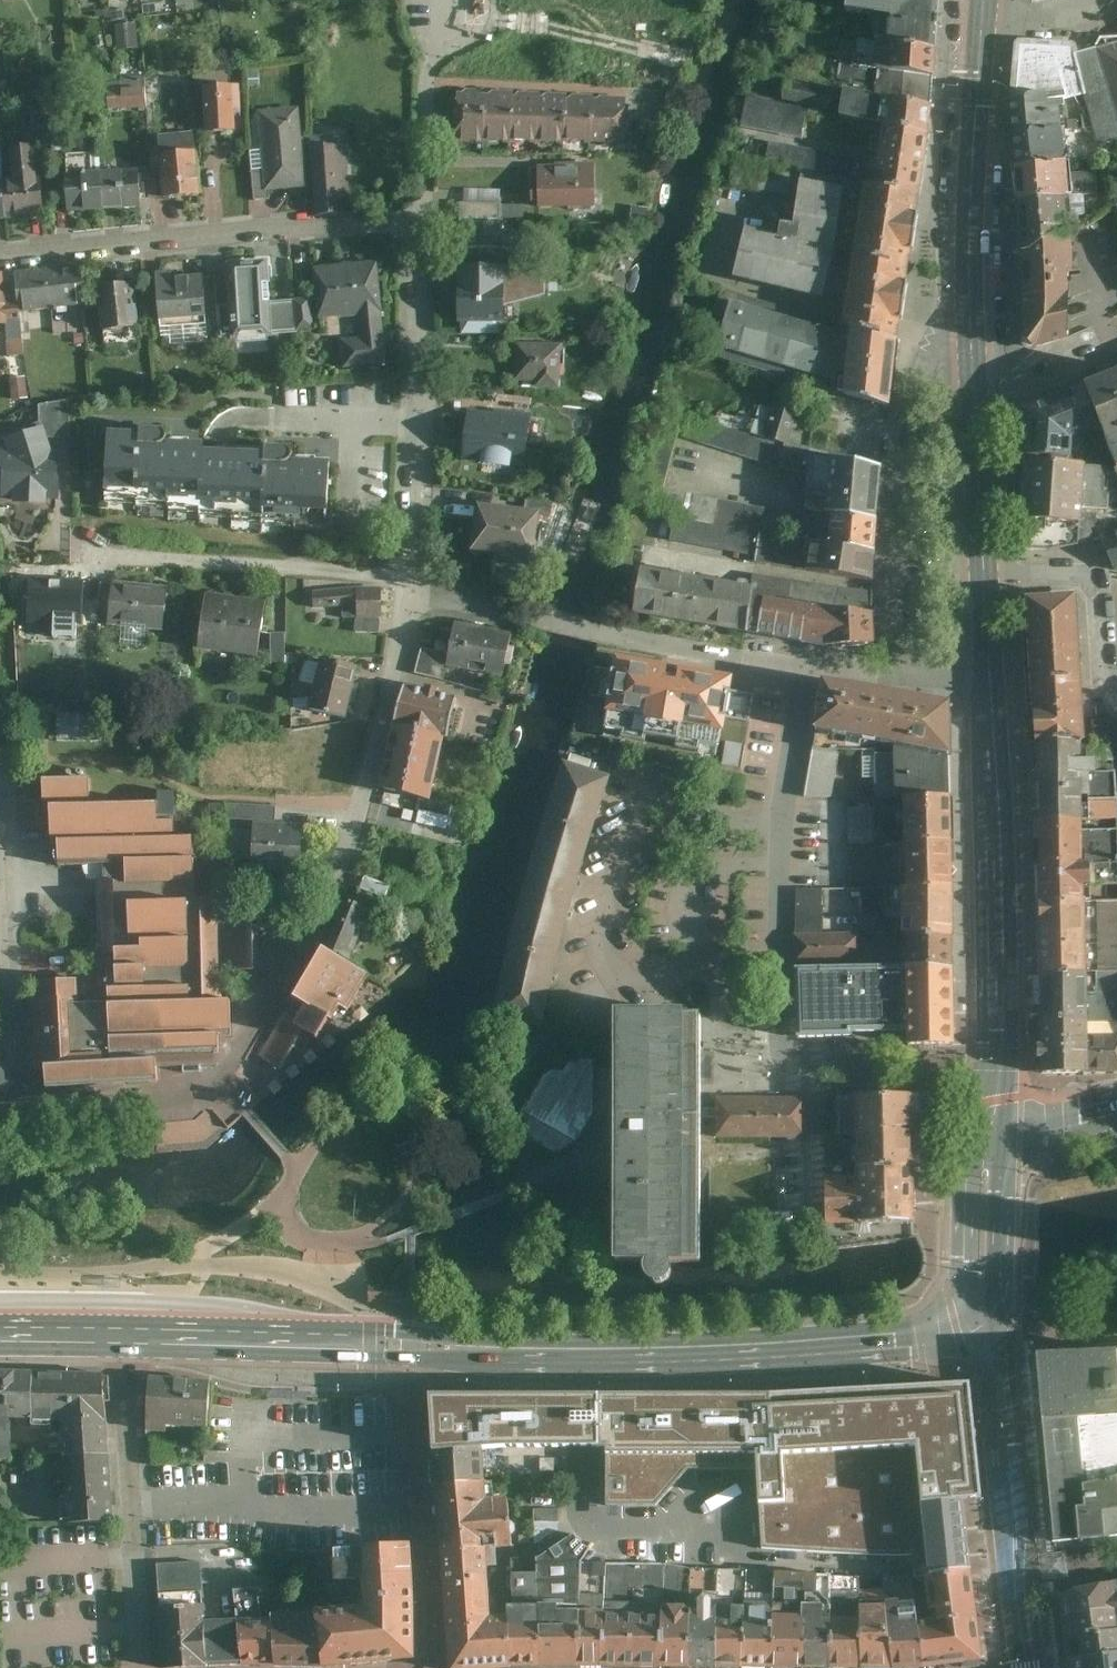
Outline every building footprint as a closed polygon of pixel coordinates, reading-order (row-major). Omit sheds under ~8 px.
[(843,17),(874,21),(872,43),(886,45),(885,49),(935,53),(939,0),(845,0),(843,17)] [(138,48),(135,24),(116,27),(119,50),(138,48)] [(1010,106),(1063,99),(1058,43),(1016,43),(1010,106)] [(1063,99),(1084,96),(1098,148),(1116,144),(1116,116),(1097,50),(1078,56),(1076,49),(1072,43),(1058,43),(1063,99)] [(1097,50),(1116,116),(1116,45),(1097,50)] [(935,53),(885,49),(877,48),(875,60),(854,57),(852,70),(884,74),(883,80),(931,86),(935,53)] [(931,86),(883,80),(880,102),(930,110),(931,86)] [(832,94),(787,84),(783,102),(828,112),(832,94)] [(242,89),(205,90),(208,137),(238,135),(237,110),(243,110),(242,89)] [(147,90),(109,91),(109,111),(147,109),(147,90)] [(620,142),(620,97),(456,96),(456,142),(620,142)] [(926,140),(930,110),(880,102),(843,96),(838,123),(879,131),(926,140)] [(1063,99),(1010,106),(1008,106),(1010,137),(1061,132),(1059,118),(1064,117),(1064,109),(1063,99)] [(806,111),(746,100),(741,126),(801,138),(806,111)] [(310,188),(303,112),(259,115),(264,171),(266,192),(310,188)] [(879,131),(870,185),(920,193),(926,140),(879,131)] [(1010,137),(1013,169),(1067,164),(1076,163),(1072,131),(1061,132),(1010,137)] [(162,138),(165,201),(202,198),(198,136),(162,138)] [(895,350),(920,193),(870,185),(832,179),(836,157),(768,144),(763,166),(736,159),(730,187),(796,200),(792,228),(780,226),(777,242),(743,235),(731,287),(842,313),(838,335),(895,350)] [(6,189),(8,223),(49,221),(47,191),(44,191),(41,148),(13,150),(15,188),(6,189)] [(350,148),(313,150),(316,220),(347,218),(345,195),(353,195),(350,148)] [(73,213),(106,210),(104,175),(96,176),(95,156),(69,158),(73,213)] [(1017,210),(1065,207),(1069,206),(1068,200),(1097,197),(1095,174),(1068,176),(1067,164),(1013,169),(1017,210)] [(535,168),(536,205),(594,205),(594,167),(535,168)] [(266,192),(264,171),(254,172),(255,201),(266,200),(266,192)] [(104,175),(106,210),(144,208),(141,173),(104,175)] [(8,223),(6,189),(0,190),(0,224),(8,223)] [(501,204),(460,204),(460,219),(500,220),(501,204)] [(1020,261),(1072,258),(1071,236),(1067,236),(1065,207),(1017,210),(1020,261)] [(1020,261),(1021,354),(1028,359),(1036,358),(1067,349),(1068,333),(1069,302),(1067,279),(1073,278),(1072,258),(1020,261)] [(231,307),(219,308),(220,315),(221,341),(297,336),(295,303),(273,305),(271,263),(228,264),(231,307)] [(380,265),(316,271),(320,322),(358,320),(360,341),(356,341),(358,371),(388,369),(380,265)] [(80,268),(17,274),(20,315),(84,309),(80,268)] [(502,336),(502,269),(452,270),(453,335),(502,336)] [(173,274),(158,275),(160,298),(161,321),(162,329),(208,327),(208,316),(206,280),(173,282),(173,274)] [(0,276),(0,329),(8,329),(7,316),(3,276),(0,276)] [(217,280),(206,280),(208,316),(220,315),(219,308),(217,280)] [(136,286),(98,289),(101,335),(140,333),(136,286)] [(161,321),(160,298),(147,299),(149,322),(161,321)] [(703,356),(884,407),(895,350),(838,335),(718,302),(712,318),(725,321),(718,342),(708,339),(703,356)] [(312,303),(295,303),(297,336),(313,336),(312,303)] [(7,316),(8,329),(11,357),(23,356),(20,315),(7,316)] [(514,350),(514,384),(534,384),(534,392),(559,392),(559,350),(514,350)] [(1085,387),(1116,468),(1116,467),(1116,375),(1085,387)] [(27,377),(10,379),(13,401),(30,399),(27,377)] [(1028,410),(1025,457),(1083,460),(1082,454),(1081,447),(1078,438),(1099,430),(1082,388),(1028,410)] [(40,408),(40,425),(47,442),(70,441),(70,404),(40,408)] [(786,450),(796,414),(773,408),(763,443),(786,450)] [(520,467),(526,416),(465,410),(460,461),(520,467)] [(786,450),(763,443),(688,421),(682,441),(781,472),(787,450),(786,450)] [(40,425),(3,439),(8,453),(5,453),(4,502),(14,502),(14,508),(49,509),(49,503),(59,503),(59,455),(53,455),(47,442),(40,425)] [(665,490),(678,436),(653,429),(638,491),(651,493),(645,518),(673,524),(669,546),(754,562),(758,539),(785,543),(790,513),(665,490)] [(304,519),(329,519),(329,463),(317,463),(317,458),(295,458),(293,455),(205,453),(205,446),(192,445),(192,442),(167,441),(166,436),(164,432),(160,431),(141,430),(141,436),(109,436),(108,498),(170,502),(170,508),(192,509),(192,502),(203,503),(203,509),(219,509),(219,514),(240,515),(240,511),(267,512),(266,525),(303,526),(304,519)] [(1025,457),(1020,532),(1027,549),(1057,550),(1078,545),(1080,514),(1082,490),(1083,460),(1025,457)] [(878,521),(880,467),(829,466),(829,496),(813,496),(813,516),(820,517),(878,521)] [(479,507),(473,552),(533,560),(539,515),(479,507)] [(878,521),(820,517),(815,544),(877,553),(878,521)] [(1102,539),(1108,551),(1116,570),(1116,535),(1102,539)] [(877,553),(815,544),(809,571),(875,582),(877,553)] [(643,566),(635,612),(663,617),(706,624),(750,631),(756,596),(757,585),(643,566)] [(86,576),(31,575),(31,623),(54,623),(54,635),(80,635),(80,623),(85,623),(85,592),(86,576)] [(757,585),(756,596),(844,611),(871,615),(870,590),(759,575),(757,585)] [(115,626),(118,580),(104,579),(101,625),(115,626)] [(173,584),(118,580),(115,626),(170,629),(173,584)] [(267,597),(209,590),(201,648),(260,656),(267,597)] [(99,592),(85,592),(85,623),(99,624),(99,592)] [(382,592),(313,592),(313,607),(345,606),(344,617),(359,616),(359,632),(382,632),(382,592)] [(750,631),(839,646),(876,647),(875,616),(871,615),(844,611),(756,596),(750,631)] [(1025,602),(1031,749),(1094,746),(1087,599),(1025,602)] [(452,652),(449,664),(508,675),(517,630),(459,618),(452,652)] [(288,662),(287,630),(274,631),(275,662),(288,662)] [(446,677),(449,664),(452,652),(423,646),(417,671),(446,677)] [(730,676),(611,653),(600,708),(603,709),(600,724),(619,727),(618,733),(640,737),(641,732),(675,738),(674,743),(697,748),(698,742),(717,746),(722,716),(747,721),(752,694),(727,689),(730,676)] [(354,692),(360,665),(324,658),(319,685),(354,692)] [(958,751),(957,692),(825,684),(816,746),(843,747),(880,748),(958,751)] [(349,718),(354,692),(319,685),(313,712),(349,718)] [(407,685),(397,726),(449,739),(450,733),(453,734),(461,698),(407,685)] [(57,715),(57,742),(100,741),(100,715),(57,715)] [(433,800),(449,739),(397,726),(382,788),(433,800)] [(1033,781),(1116,777),(1116,760),(1116,745),(1094,746),(1031,749),(1033,781)] [(843,747),(816,746),(807,796),(834,799),(843,747)] [(904,801),(958,800),(958,751),(880,748),(880,801),(904,801)] [(610,776),(563,762),(507,948),(495,1018),(543,1027),(556,955),(610,776)] [(96,776),(50,777),(51,803),(55,803),(56,839),(64,839),(65,860),(91,859),(92,872),(105,871),(107,949),(121,948),(122,985),(112,985),(112,1002),(79,1003),(79,977),(44,978),(45,1001),(34,1001),(35,1065),(49,1065),(49,1085),(162,1083),(162,1067),(184,1067),(184,1072),(194,1072),(203,1072),(203,1066),(217,1066),(217,1053),(222,1052),(222,1037),(236,1036),(235,995),(228,995),(228,970),(247,969),(247,975),(264,975),(263,914),(225,915),(224,895),(213,895),(200,895),(199,834),(182,834),(182,815),(181,794),(162,794),(163,804),(97,805),(96,776)] [(1035,825),(1085,823),(1116,823),(1116,777),(1033,781),(1035,825)] [(958,844),(958,800),(904,801),(905,846),(958,844)] [(278,805),(225,804),(225,820),(278,821),(278,805)] [(877,806),(850,807),(853,880),(880,879),(877,806)] [(255,870),(305,870),(307,823),(256,822),(255,870)] [(1035,825),(1037,867),(1116,865),(1116,834),(1086,835),(1085,823),(1035,825)] [(959,889),(958,844),(905,846),(907,890),(959,889)] [(1038,905),(1116,903),(1116,865),(1037,867),(1038,905)] [(798,889),(800,973),(864,972),(863,932),(827,933),(826,888),(798,889)] [(961,942),(959,889),(907,890),(864,891),(865,922),(907,921),(908,943),(961,942)] [(333,924),(322,949),(353,963),(375,911),(344,899),(333,924)] [(1040,978),(1116,976),(1116,903),(1038,905),(1040,978)] [(909,971),(961,969),(961,942),(908,943),(909,971)] [(287,1011),(262,1056),(264,1058),(284,1069),(297,1046),(306,1051),(313,1037),(321,1042),(333,1021),(338,1023),(345,1010),(351,1013),(371,973),(353,963),(322,949),(287,1011)] [(963,1045),(961,969),(909,971),(864,972),(800,973),(802,1044),(861,1043),(861,1038),(916,1037),(916,1046),(963,1045)] [(1041,1037),(1094,1036),(1116,1036),(1116,976),(1040,978),(1041,1037)] [(600,1113),(620,1113),(620,1130),(619,1262),(649,1262),(649,1268),(649,1271),(651,1273),(652,1275),(655,1277),(658,1278),(661,1279),(666,1279),(669,1278),(672,1276),(674,1274),(675,1271),(676,1268),(676,1265),(676,1262),(701,1263),(702,1118),(702,1109),(702,1020),(619,1020),(619,1068),(600,1068),(600,1058),(578,1057),(571,1069),(555,1069),(531,1111),(531,1138),(560,1156),(573,1149),(584,1141),(600,1113)] [(1043,1078),(1116,1075),(1116,1057),(1095,1057),(1094,1036),(1041,1037),(1043,1078)] [(0,1061),(0,1095),(8,1094),(7,1061),(0,1061)] [(909,1094),(840,1096),(841,1134),(855,1134),(856,1182),(828,1183),(828,1223),(912,1222),(909,1094)] [(805,1099),(715,1098),(715,1108),(715,1118),(715,1136),(805,1137),(805,1099)] [(715,1108),(702,1109),(702,1118),(715,1118),(715,1108)] [(1116,1404),(1116,1348),(1040,1352),(1044,1409),(1116,1404)] [(40,1376),(0,1375),(0,1464),(16,1464),(16,1425),(39,1425),(40,1376)] [(112,1378),(40,1376),(39,1425),(67,1425),(69,1462),(114,1461),(112,1378)] [(214,1383),(154,1379),(153,1429),(215,1428),(214,1383)] [(950,1386),(960,1507),(980,1505),(970,1384),(950,1386)] [(586,1395),(431,1395),(435,1457),(486,1456),(586,1454),(598,1454),(598,1507),(655,1509),(687,1472),(759,1473),(763,1552),(853,1556),(917,1555),(918,1579),(970,1575),(963,1549),(960,1507),(950,1386),(771,1394),(586,1395)] [(1050,1466),(1116,1461),(1116,1404),(1044,1409),(1050,1466)] [(439,1494),(490,1490),(486,1456),(435,1457),(439,1494)] [(116,1525),(114,1461),(69,1462),(71,1526),(116,1525)] [(1050,1466),(1057,1544),(1109,1540),(1116,1538),(1116,1461),(1050,1466)] [(512,1554),(508,1505),(493,1506),(490,1490),(439,1494),(444,1560),(492,1556),(512,1554)] [(541,1559),(547,1667),(588,1667),(587,1564),(596,1550),(579,1535),(541,1559)] [(371,1590),(413,1588),(411,1547),(339,1550),(341,1591),(371,1590)] [(444,1560),(449,1621),(496,1619),(492,1556),(444,1560)] [(517,1618),(519,1667),(547,1667),(541,1559),(515,1560),(517,1618)] [(588,1667),(613,1667),(612,1564),(587,1564),(588,1667)] [(613,1667),(640,1667),(639,1564),(612,1564),(613,1667)] [(639,1564),(640,1667),(674,1667),(673,1566),(639,1564)] [(161,1568),(163,1610),(208,1608),(205,1566),(161,1568)] [(673,1566),(674,1667),(699,1667),(699,1570),(673,1566)] [(699,1570),(699,1667),(727,1667),(727,1571),(699,1570)] [(755,1573),(727,1571),(727,1667),(756,1667),(755,1573)] [(756,1667),(779,1667),(779,1573),(755,1573),(756,1667)] [(779,1573),(779,1667),(814,1667),(813,1576),(779,1573)] [(924,1623),(937,1622),(977,1616),(970,1575),(918,1579),(924,1623)] [(839,1578),(813,1576),(814,1667),(840,1667),(839,1578)] [(840,1667),(870,1667),(866,1578),(839,1578),(840,1667)] [(870,1667),(905,1667),(898,1580),(866,1578),(870,1667)] [(937,1622),(924,1623),(918,1579),(898,1580),(905,1667),(940,1667),(937,1622)] [(1105,1585),(1109,1611),(1116,1610),(1116,1583),(1105,1585)] [(1105,1585),(1059,1592),(1062,1618),(1109,1611),(1105,1585)] [(329,1667),(334,1667),(416,1666),(413,1588),(371,1590),(372,1618),(327,1619),(329,1667)] [(243,1667),(329,1667),(327,1619),(265,1619),(263,1591),(239,1591),(241,1622),(243,1667)] [(209,1623),(208,1608),(163,1610),(165,1667),(211,1667),(209,1623)] [(1109,1611),(1062,1618),(1066,1641),(1113,1634),(1109,1611)] [(940,1667),(954,1667),(983,1664),(977,1616),(937,1622),(940,1667)] [(517,1618),(496,1619),(449,1621),(452,1667),(519,1667),(517,1618)] [(241,1622),(209,1623),(211,1667),(243,1667),(241,1622)] [(1066,1641),(1068,1663),(1116,1656),(1116,1633),(1113,1634),(1066,1641)] [(1069,1667),(1116,1667),(1116,1656),(1068,1663),(1069,1667)]
